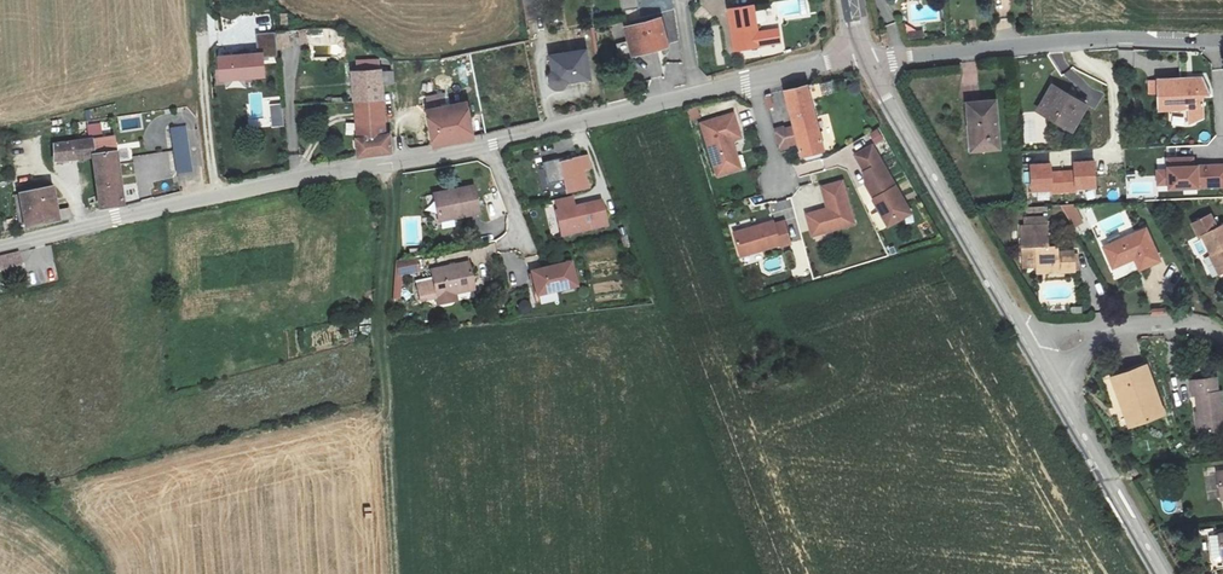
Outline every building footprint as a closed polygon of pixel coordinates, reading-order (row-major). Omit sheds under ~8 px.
[(623,9),(639,6),(638,0),(622,0),(623,9)] [(759,44),(780,42),(778,29),(757,32),(753,6),(728,9),(734,51),(759,48),(759,44)] [(627,27),(635,53),(667,43),(660,18),(627,27)] [(911,38),(922,37),(922,29),(911,30),(911,38)] [(289,32),(276,33),(278,48),(290,47),(289,32)] [(276,57),(274,33),(257,34),(259,53),(215,57),(216,82),(266,79),(264,58),(276,57)] [(590,81),(586,50),(552,55),(554,69),(551,70),(549,74),(550,81),(552,84),(553,86),(558,88),(566,88),(571,83),(590,81)] [(358,72),(378,70),(377,60),(357,62),(358,72)] [(381,69),(383,78),(395,77),(393,68),(381,69)] [(358,72),(352,72),(354,155),(386,150),(386,140),(383,78),(381,69),(378,70),(358,72)] [(664,77),(650,80),(653,93),(667,90),(664,77)] [(1158,93),(1159,111),(1188,110),(1189,123),(1202,118),(1202,95),(1210,96),(1202,78),(1149,80),(1149,94),(1158,93)] [(818,97),(835,92),(831,80),(815,85),(818,97)] [(785,92),(795,127),(776,132),(780,149),(799,144),(803,156),(824,150),(807,86),(785,92)] [(1052,87),(1037,111),(1073,133),(1088,109),(1052,87)] [(447,93),(427,95),(428,107),(449,104),(447,93)] [(467,102),(426,109),(432,142),(473,135),(467,102)] [(967,105),(971,150),(1000,148),(996,102),(967,105)] [(742,170),(733,141),(741,138),(734,115),(703,125),(718,177),(742,170)] [(1035,138),(1035,130),(1031,130),(1031,119),(1026,119),(1025,138),(1035,138)] [(100,122),(88,124),(90,139),(101,137),(100,122)] [(170,128),(178,173),(192,171),(185,126),(170,128)] [(879,128),(870,133),(876,144),(885,139),(879,128)] [(122,206),(115,152),(113,136),(101,137),(90,139),(53,144),(55,160),(94,155),(101,208),(122,206)] [(911,213),(872,146),(855,156),(866,174),(864,175),(870,185),(867,187),(874,198),(876,197),(878,200),(874,202),(888,227),(911,213)] [(588,155),(559,163),(558,159),(544,163),(549,183),(564,179),(568,195),(590,189),(585,170),(591,169),(588,155)] [(1194,166),(1194,158),(1168,159),(1168,170),(1157,170),(1158,185),(1169,184),(1169,190),(1222,187),(1222,165),(1194,166)] [(1075,192),(1075,189),(1095,188),(1093,162),(1073,163),(1074,170),(1051,171),(1051,165),(1031,166),(1033,192),(1053,190),(1053,193),(1075,192)] [(813,235),(854,223),(842,182),(822,187),(828,208),(807,215),(813,235)] [(20,195),(27,227),(70,217),(68,209),(58,211),(53,188),(20,195)] [(471,188),(433,196),(438,219),(458,215),(459,219),(478,215),(471,188)] [(484,194),(490,220),(506,216),(500,190),(484,194)] [(555,201),(562,235),(607,225),(601,200),(575,206),(573,197),(555,201)] [(1074,206),(1062,207),(1074,228),(1083,222),(1074,206)] [(1038,273),(1075,272),(1074,252),(1058,252),(1058,247),(1048,247),(1046,208),(1024,208),(1025,226),(1022,226),(1024,268),(1038,267),(1038,273)] [(458,215),(438,219),(439,224),(459,219),(458,215)] [(1217,227),(1211,215),(1191,225),(1197,237),(1201,236),(1220,275),(1222,273),(1222,225),(1217,227)] [(775,221),(736,232),(742,255),(781,244),(781,245),(792,242),(786,221),(776,224),(775,221)] [(612,227),(621,251),(631,248),(623,224),(612,227)] [(1112,268),(1134,258),(1139,269),(1159,260),(1145,228),(1103,247),(1112,268)] [(23,250),(25,266),(42,263),(45,283),(58,281),(53,246),(23,250)] [(17,252),(0,256),(0,272),(21,266),(17,252)] [(418,259),(397,262),(394,299),(400,297),(403,274),(419,271),(418,259)] [(469,261),(431,269),(434,279),(417,283),(421,300),(436,297),(438,305),(458,301),(456,291),(475,287),(469,261)] [(565,298),(564,290),(576,287),(571,263),(534,271),(541,303),(565,298)] [(1164,414),(1146,366),(1112,378),(1130,426),(1164,414)] [(1200,432),(1222,429),(1222,400),(1222,392),(1217,393),(1215,378),(1190,381),(1192,398),(1196,397),(1200,432)]
